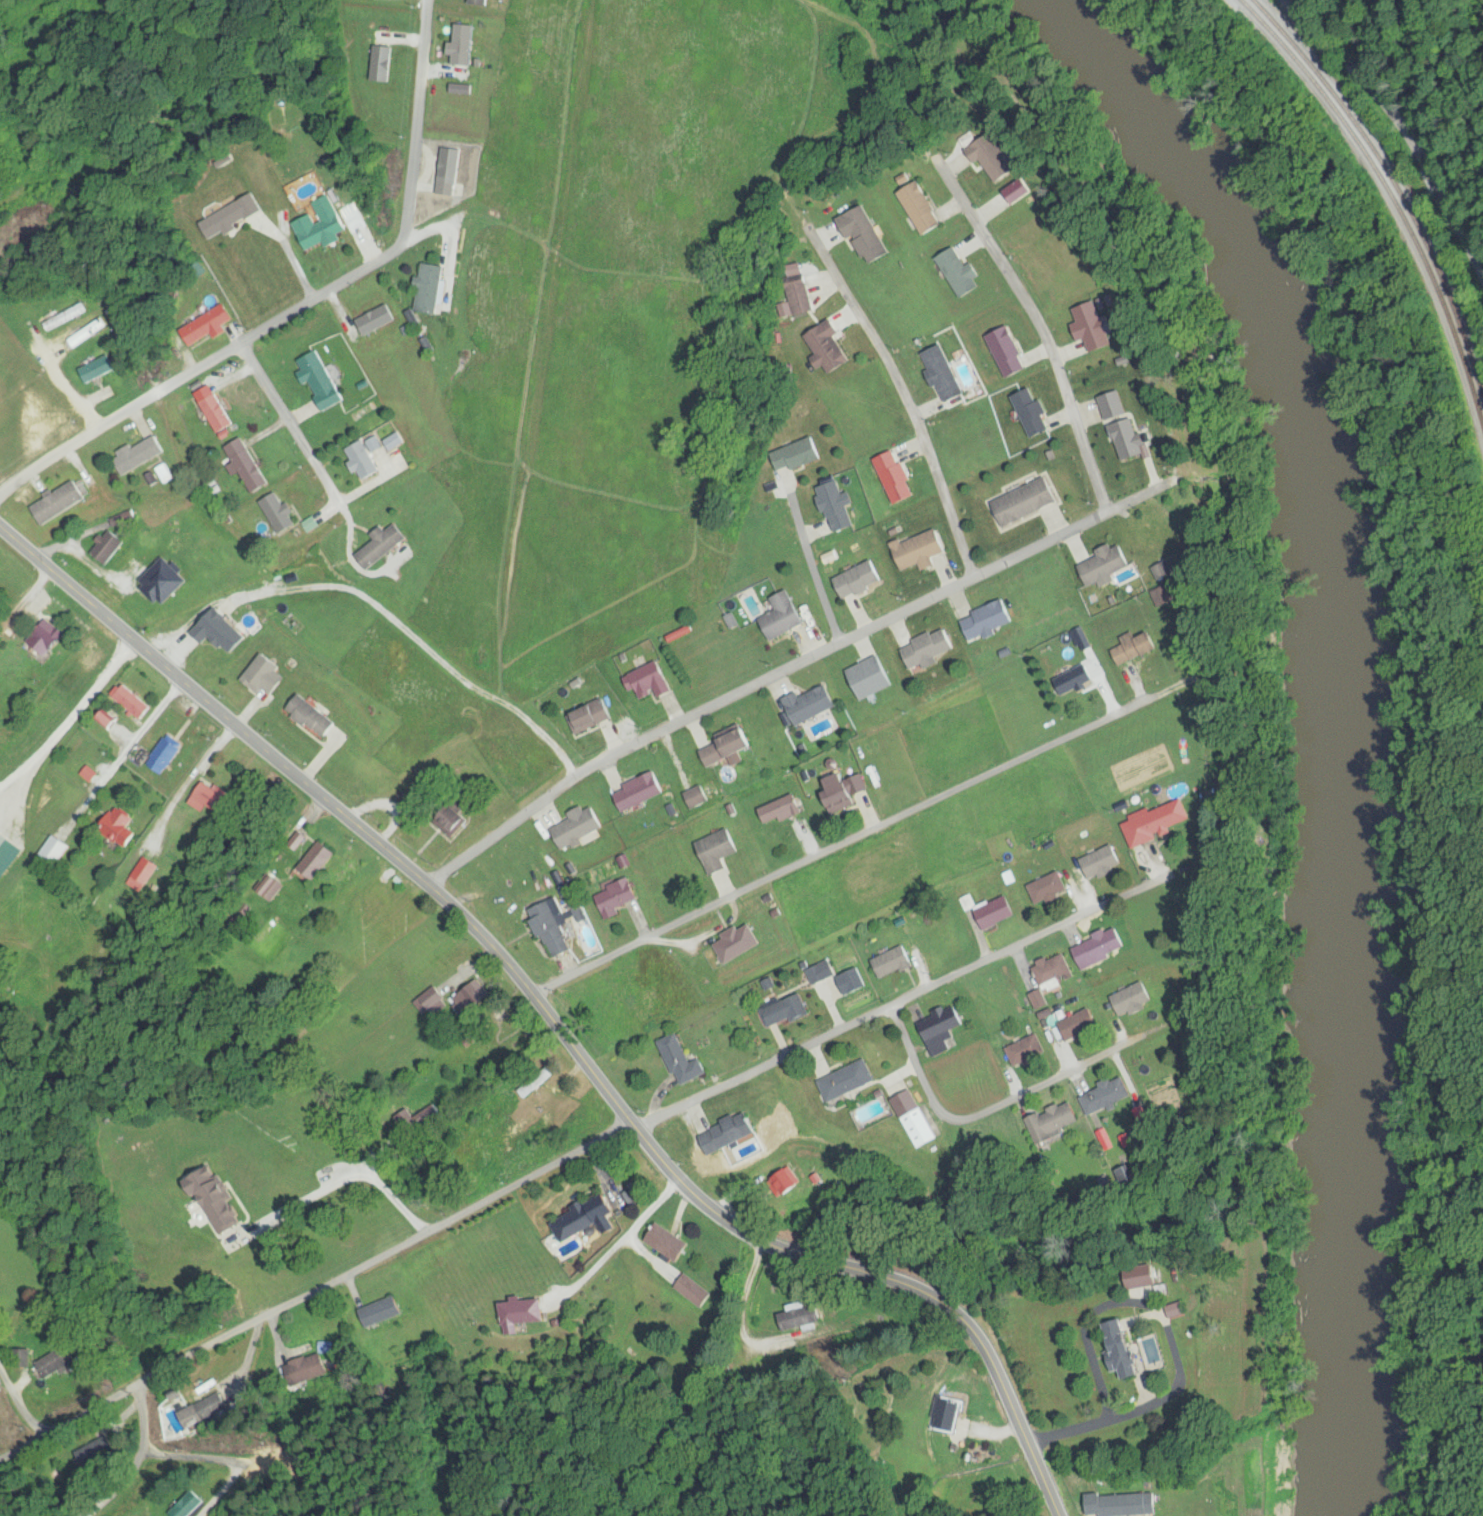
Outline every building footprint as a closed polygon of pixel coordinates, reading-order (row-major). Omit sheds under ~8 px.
[(475,24),(456,24),(455,65),(474,65),(475,24)] [(974,147),(996,185),(1021,170),(1016,160),(1017,159),(1000,131),(974,147)] [(458,195),(462,149),(443,147),(439,193),(458,195)] [(901,191),(920,237),(943,227),(925,182),(901,191)] [(294,222),(306,251),(326,243),(328,247),(338,243),(336,237),(349,231),(333,194),(313,203),(317,212),(294,222)] [(959,299),(983,288),(979,279),(982,277),(975,261),(967,265),(960,247),(940,256),(959,299)] [(446,266),(423,262),(416,311),(439,314),(446,266)] [(1073,309),(1083,342),(1088,340),(1091,352),(1113,346),(1100,301),(1073,309)] [(92,336),(77,305),(58,315),(73,346),(92,336)] [(397,321),(391,305),(357,318),(363,334),(397,321)] [(181,329),(191,347),(236,325),(226,306),(181,329)] [(1029,370),(1013,326),(988,335),(1004,379),(1029,370)] [(944,344),(923,352),(945,404),(966,396),(944,344)] [(324,412),(346,401),(321,349),(299,360),(324,412)] [(81,369),(88,383),(117,369),(110,354),(81,369)] [(235,426),(211,382),(195,390),(218,435),(235,426)] [(1039,403),(1032,388),(1014,397),(1033,439),(1048,433),(1042,419),(1050,415),(1043,401),(1039,403)] [(1107,420),(1121,416),(1114,393),(1100,397),(1107,420)] [(167,455),(157,435),(115,456),(124,476),(167,455)] [(271,483),(242,438),(225,449),(255,494),(271,483)] [(349,448),(362,482),(381,474),(368,440),(349,448)] [(916,498),(900,451),(878,459),(894,506),(916,498)] [(100,494),(89,475),(32,508),(43,527),(100,494)] [(994,501),(1005,528),(1061,505),(1050,478),(994,501)] [(261,501),(278,536),(302,524),(291,502),(285,505),(278,493),(261,501)] [(372,536),(376,541),(358,555),(369,570),(409,541),(397,524),(387,532),(384,527),(372,536)] [(900,572),(921,564),(923,572),(936,568),(933,559),(948,553),(940,529),(891,546),(900,572)] [(127,543),(111,530),(92,553),(108,566),(127,543)] [(1132,568),(1123,544),(1080,561),(1090,585),(1132,568)] [(886,582),(875,560),(836,579),(846,601),(886,582)] [(1177,573),(1170,561),(1154,569),(1161,582),(1177,573)] [(763,617),(774,640),(808,624),(792,589),(774,597),(780,610),(763,617)] [(1015,623),(1006,600),(961,618),(970,641),(1015,623)] [(23,637),(48,658),(59,644),(34,623),(23,637)] [(903,647),(915,673),(935,664),(933,659),(957,649),(947,627),(903,647)] [(1126,642),(1127,644),(1115,648),(1122,665),(1161,649),(1154,630),(1126,642)] [(269,699),(291,677),(266,654),(245,676),(269,699)] [(896,686),(883,655),(851,668),(864,699),(896,686)] [(639,701),(654,694),(657,700),(675,692),(661,661),(628,676),(639,701)] [(1056,678),(1064,696),(1097,681),(1089,664),(1056,678)] [(116,696),(142,721),(153,709),(128,685),(116,696)] [(799,692),(786,697),(797,724),(839,708),(830,685),(801,696),(799,692)] [(339,720),(299,694),(287,712),(328,738),(339,720)] [(577,736),(614,718),(605,699),(568,716),(577,736)] [(704,750),(711,767),(757,746),(746,722),(720,734),(724,742),(704,750)] [(149,763),(167,777),(186,750),(169,737),(149,763)] [(666,793),(656,771),(614,791),(624,813),(666,793)] [(858,803),(848,772),(824,781),(835,811),(858,803)] [(205,813),(210,806),(225,817),(237,800),(207,779),(191,803),(205,813)] [(716,797),(709,782),(684,794),(692,810),(716,797)] [(762,809),(769,827),(804,812),(797,794),(762,809)] [(1152,812),(1151,811),(1122,822),(1131,847),(1195,824),(1186,799),(1152,812)] [(450,836),(471,826),(462,806),(440,817),(450,836)] [(605,830),(595,806),(553,824),(563,848),(605,830)] [(102,824),(120,849),(142,833),(124,808),(102,824)] [(742,853),(732,828),(697,842),(710,876),(723,871),(719,862),(742,853)] [(0,830),(0,874),(21,845),(0,830)] [(57,865),(71,848),(55,836),(42,853),(57,865)] [(336,856),(324,844),(304,863),(316,876),(336,856)] [(1092,880),(1124,868),(1116,846),(1084,858),(1092,880)] [(140,893),(160,868),(147,857),(126,882),(140,893)] [(1029,887),(1040,909),(1071,893),(1060,872),(1029,887)] [(596,892),(606,917),(641,903),(631,878),(596,892)] [(976,911),(985,931),(1018,916),(1009,896),(976,911)] [(535,907),(547,956),(571,951),(560,902),(535,907)] [(715,971),(763,946),(751,923),(714,943),(720,954),(709,960),(715,971)] [(1075,944),(1081,967),(1128,952),(1121,930),(1075,944)] [(884,982),(926,962),(919,946),(910,950),(907,945),(874,960),(884,982)] [(1075,973),(1065,953),(1034,967),(1043,987),(1075,973)] [(465,1017),(492,997),(479,980),(452,1000),(465,1017)] [(1114,997),(1123,1017),(1156,1002),(1146,981),(1114,997)] [(811,1014),(803,994),(764,1009),(773,1030),(811,1014)] [(935,1057),(958,1048),(952,1033),(968,1026),(960,1006),(921,1021),(935,1057)] [(1071,1044),(1102,1028),(1091,1008),(1061,1024),(1071,1044)] [(1007,1049),(1018,1070),(1050,1055),(1039,1033),(1007,1049)] [(681,1086),(709,1075),(703,1058),(693,1062),(681,1034),(663,1041),(681,1086)] [(820,1081),(830,1103),(878,1082),(868,1060),(820,1081)] [(1081,1096),(1090,1116),(1135,1095),(1125,1075),(1081,1096)] [(917,1148),(937,1140),(916,1089),(895,1098),(917,1148)] [(1026,1120),(1039,1146),(1083,1125),(1071,1099),(1026,1120)] [(585,1122),(573,1104),(556,1116),(568,1134),(585,1122)] [(430,1114),(422,1111),(419,1116),(428,1120),(430,1114)] [(760,1135),(751,1111),(701,1131),(710,1155),(760,1135)] [(416,1134),(414,1122),(400,1124),(402,1136),(416,1134)] [(247,1222),(219,1164),(191,1178),(219,1236),(247,1222)] [(796,1193),(799,1175),(779,1172),(777,1190),(796,1193)] [(551,1221),(561,1242),(601,1223),(606,1235),(619,1229),(612,1215),(617,1213),(609,1194),(551,1221)] [(648,1242),(679,1264),(692,1245),(661,1223),(648,1242)] [(675,1289),(700,1307),(710,1292),(686,1275),(675,1289)] [(402,1315),(396,1297),(358,1310),(364,1328),(402,1315)] [(501,1303),(502,1332),(515,1331),(515,1323),(542,1322),(541,1302),(501,1303)] [(777,1315),(782,1333),(823,1321),(817,1303),(777,1315)] [(1118,1378),(1157,1372),(1152,1336),(1129,1340),(1126,1321),(1109,1324),(1118,1378)] [(37,1364),(50,1384),(79,1365),(66,1345),(37,1364)] [(174,1434),(228,1414),(221,1395),(167,1414),(174,1434)] [(82,1469),(115,1454),(107,1436),(74,1451),(82,1469)]
